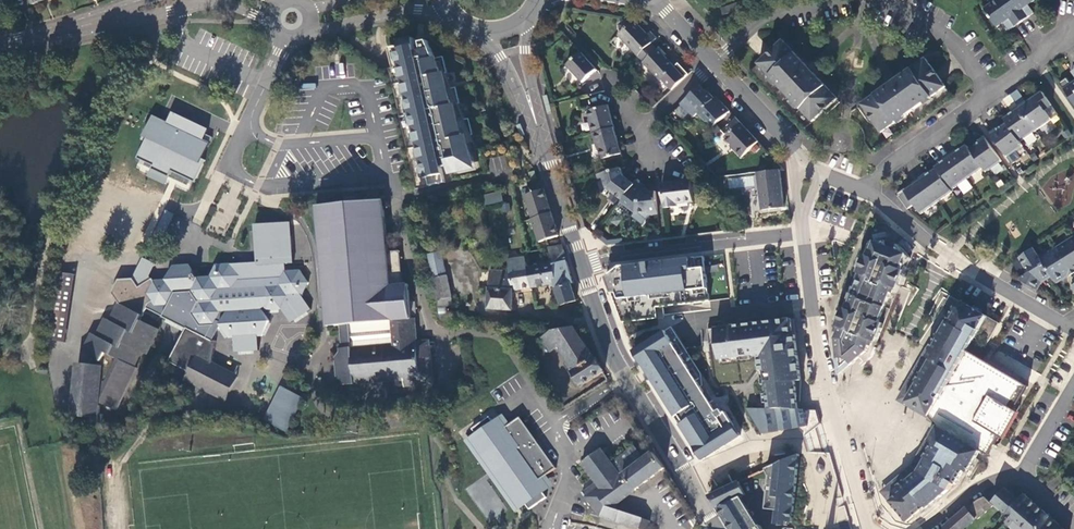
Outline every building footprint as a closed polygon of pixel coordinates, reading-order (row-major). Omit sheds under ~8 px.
[(1013,27),(1022,21),(1016,13),(1020,11),(1027,6),(1022,0),(995,0),(994,1),(1013,27)] [(1005,33),(1013,27),(994,1),(975,14),(989,33),(996,28),(999,26),(1005,33)] [(737,3),(716,11),(718,17),(739,9),(737,3)] [(1016,13),(1022,21),(1025,18),(1020,11),(1016,13)] [(621,31),(629,25),(626,22),(622,21),(618,25),(619,29),(621,31)] [(617,35),(637,56),(650,44),(655,40),(649,33),(646,35),(635,23),(631,23),(617,35)] [(1001,36),(1005,33),(999,26),(996,28),(1001,36)] [(397,45),(398,50),(391,51),(395,67),(402,66),(409,97),(406,98),(414,131),(416,131),(423,162),(420,162),(424,179),(427,178),(429,186),(444,183),(441,168),(447,167),(448,174),(458,172),(470,169),(468,159),(471,158),(471,157),(468,151),(473,150),(472,147),(474,146),(469,136),(472,135),(467,119),(461,120),(460,116),(461,116),(456,104),(458,104),(455,87),(448,89),(447,85),(448,85),(444,74),(446,73),(442,57),(432,59),(427,41),(420,43),(420,45),(414,46),(413,38),(397,42),(397,45)] [(656,49),(650,44),(637,56),(651,71),(659,81),(660,80),(669,90),(686,75),(677,65),(674,67),(663,56),(665,54),(658,47),(656,49)] [(778,44),(756,63),(753,65),(806,123),(831,101),(778,44)] [(397,45),(386,48),(390,68),(395,67),(391,51),(398,50),(397,45)] [(580,82),(596,69),(580,52),(565,65),(580,82)] [(875,135),(941,91),(936,84),(920,62),(854,107),(875,135)] [(654,86),(659,81),(651,71),(645,76),(654,86)] [(1068,85),(1064,80),(1057,85),(1073,108),(1073,81),(1068,85)] [(712,99),(700,86),(685,100),(711,127),(728,111),(714,96),(712,99)] [(1037,114),(1045,109),(1036,95),(1018,107),(1016,105),(1011,109),(1028,134),(1044,122),(1037,114)] [(589,124),(591,133),(613,128),(607,106),(587,111),(590,124),(589,124)] [(1004,117),(997,123),(1000,127),(1013,145),(1028,134),(1011,109),(1003,115),(1004,117)] [(202,138),(207,127),(169,111),(165,121),(151,115),(133,157),(138,159),(134,170),(165,183),(168,177),(192,187),(204,159),(201,158),(208,141),(202,138)] [(740,157),(757,143),(739,124),(724,137),(735,148),(734,150),(740,157)] [(990,130),(983,135),(1001,160),(1016,150),(1013,145),(1000,127),(992,132),(990,130)] [(601,159),(620,153),(613,128),(591,133),(594,143),(596,143),(601,159)] [(972,147),(963,154),(976,172),(979,176),(995,165),(977,140),(970,144),(972,147)] [(950,153),(942,158),(960,183),(976,172),(963,154),(960,150),(952,155),(950,153)] [(505,155),(488,158),(491,175),(508,172),(505,155)] [(458,172),(458,174),(476,170),(473,157),(471,157),(471,158),(468,159),(470,169),(458,172)] [(937,165),(928,171),(929,173),(945,194),(960,183),(942,158),(936,162),(937,165)] [(622,176),(620,168),(600,173),(604,188),(620,201),(631,187),(632,185),(622,176)] [(783,207),(778,170),(756,172),(761,209),(783,207)] [(919,177),(912,182),(930,206),(946,195),(945,194),(929,173),(920,179),(919,177)] [(754,176),(732,179),(733,188),(755,184),(754,176)] [(692,202),(690,180),(660,184),(663,208),(676,206),(676,204),(692,202)] [(907,189),(891,200),(900,213),(907,209),(913,217),(930,206),(912,182),(906,186),(907,189)] [(639,193),(631,187),(620,201),(619,203),(632,213),(646,212),(647,215),(657,214),(654,192),(646,193),(642,190),(639,193)] [(543,190),(525,196),(532,220),(551,213),(543,190)] [(501,192),(484,196),(486,206),(503,202),(501,192)] [(317,206),(325,325),(338,324),(340,347),(338,348),(338,350),(334,356),(335,376),(341,381),(341,384),(400,380),(400,385),(430,383),(427,348),(426,344),(426,340),(415,340),(413,319),(409,318),(406,285),(389,285),(382,201),(317,206)] [(165,233),(172,213),(163,210),(156,230),(165,233)] [(816,223),(852,227),(853,216),(817,212),(816,223)] [(532,220),(538,242),(558,236),(551,213),(532,220)] [(868,241),(858,267),(840,311),(841,312),(837,321),(836,320),(833,328),(834,331),(838,333),(835,342),(837,360),(850,366),(867,351),(870,345),(875,347),(882,329),(910,257),(909,253),(906,249),(902,248),(897,249),(885,244),(885,239),(879,239),(876,239),(868,241)] [(1073,270),(1073,251),(1068,241),(1062,245),(1061,243),(1050,250),(1064,273),(1070,269),(1071,272),(1073,270)] [(572,284),(574,283),(562,245),(550,248),(553,264),(557,282),(555,282),(561,305),(576,301),(572,284)] [(391,272),(400,271),(398,250),(389,250),(391,272)] [(1040,259),(1034,263),(1043,278),(1048,286),(1059,278),(1058,277),(1064,273),(1050,250),(1039,257),(1040,259)] [(444,302),(452,300),(436,251),(423,255),(438,299),(443,297),(444,302)] [(1014,279),(1012,283),(1030,293),(1035,284),(1043,278),(1034,263),(1027,251),(1013,261),(1019,271),(1021,270),(1023,274),(1014,279)] [(654,307),(709,300),(704,255),(616,265),(602,277),(621,322),(657,317),(654,307)] [(517,262),(517,269),(527,268),(525,256),(509,256),(509,261),(517,262)] [(509,261),(510,270),(490,270),(488,309),(512,310),(514,291),(536,286),(532,269),(527,268),(517,269),(517,262),(509,261)] [(91,333),(82,351),(96,358),(76,363),(70,414),(95,417),(97,405),(95,404),(97,401),(112,409),(135,367),(133,366),(141,352),(145,354),(158,330),(140,320),(148,304),(152,300),(155,304),(170,304),(176,292),(176,293),(189,293),(189,290),(197,301),(191,312),(200,326),(211,324),(205,337),(186,326),(167,360),(186,371),(182,378),(221,400),(228,373),(206,361),(213,340),(211,339),(218,325),(230,337),(230,338),(259,336),(267,320),(260,309),(264,307),(266,309),(280,308),(286,296),(278,284),(265,285),(262,289),(257,287),(258,285),(253,278),(245,279),(244,274),(237,274),(229,263),(215,264),(209,276),(196,276),(187,262),(173,263),(165,278),(152,279),(150,277),(137,286),(131,278),(118,279),(111,291),(119,301),(110,320),(105,318),(96,335),(91,333)] [(536,286),(555,282),(557,282),(553,264),(532,269),(536,286)] [(1073,301),(1073,289),(1071,285),(1065,288),(1072,302),(1073,301)] [(944,303),(954,308),(955,306),(959,300),(948,295),(944,303)] [(910,393),(933,407),(966,350),(974,337),(987,344),(999,322),(982,311),(973,307),(968,304),(960,308),(955,306),(954,308),(939,334),(938,333),(929,347),(938,352),(930,366),(927,365),(922,372),(921,371),(917,379),(918,380),(910,393)] [(801,379),(793,317),(713,327),(717,358),(757,353),(759,369),(763,369),(768,407),(798,408),(795,379),(801,379)] [(583,385),(605,372),(604,371),(595,356),(574,328),(568,330),(560,331),(553,332),(544,339),(553,352),(560,347),(575,369),(574,370),(583,385)] [(735,430),(671,328),(632,352),(696,454),(735,430)] [(898,396),(929,414),(933,407),(910,393),(918,380),(917,379),(921,371),(922,372),(927,365),(930,366),(938,352),(929,347),(928,347),(898,396)] [(1027,386),(984,361),(966,350),(933,407),(950,417),(944,429),(980,450),(987,455),(996,441),(1027,386)] [(1036,383),(1015,371),(1014,371),(987,356),(984,361),(1027,386),(996,441),(1002,444),(1036,383)] [(837,360),(839,374),(850,366),(837,360)] [(286,430),(303,395),(281,384),(264,418),(286,430)] [(938,425),(944,429),(950,417),(933,407),(929,414),(938,425)] [(472,426),(478,435),(472,439),(518,502),(523,499),(529,507),(546,494),(540,486),(546,481),(542,475),(556,465),(520,414),(506,425),(502,419),(495,423),(489,414),(472,426)] [(889,501),(906,521),(913,516),(896,496),(902,490),(899,486),(905,480),(906,481),(919,470),(926,457),(925,457),(933,442),(937,444),(944,429),(938,425),(929,440),(927,439),(911,465),(880,491),(889,501)] [(896,496),(913,516),(925,506),(927,508),(949,489),(953,482),(956,484),(964,470),(967,472),(980,450),(944,429),(937,444),(933,442),(925,457),(926,457),(919,470),(906,481),(905,480),(899,486),(902,490),(896,496)] [(595,480),(581,490),(587,498),(620,476),(615,468),(624,462),(629,470),(645,459),(636,446),(612,463),(602,447),(587,457),(592,465),(589,472),(595,480)] [(801,452),(767,469),(770,477),(773,476),(774,478),(772,497),(779,498),(778,511),(777,521),(788,522),(794,523),(801,452)] [(587,498),(595,509),(600,515),(612,506),(666,469),(654,454),(645,459),(629,470),(624,462),(615,468),(620,476),(587,498)] [(582,460),(589,472),(592,465),(587,457),(582,460)] [(823,463),(821,462),(819,463),(818,464),(817,466),(817,468),(819,470),(821,471),(823,470),(825,469),(825,467),(825,465),(823,463)] [(773,476),(770,477),(769,486),(769,491),(767,510),(778,511),(779,498),(772,497),(774,478),(773,476)] [(710,496),(717,508),(723,515),(731,528),(748,528),(737,510),(743,506),(738,499),(742,497),(746,495),(740,482),(739,482),(739,483),(710,496)] [(1025,494),(1020,501),(1006,489),(994,503),(1001,508),(1001,509),(1008,514),(1003,518),(1008,522),(1014,528),(1064,528),(1025,494)] [(986,497),(987,497),(985,495),(977,500),(987,511),(994,506),(986,497)] [(742,497),(738,499),(743,506),(737,510),(748,528),(751,528),(758,525),(742,497)] [(987,511),(977,500),(971,504),(945,526),(946,528),(945,528),(964,528),(976,519),(977,520),(987,511)] [(642,516),(612,506),(600,515),(638,528),(641,518),(642,516)] [(638,528),(641,528),(646,528),(648,520),(641,518),(638,528)]
